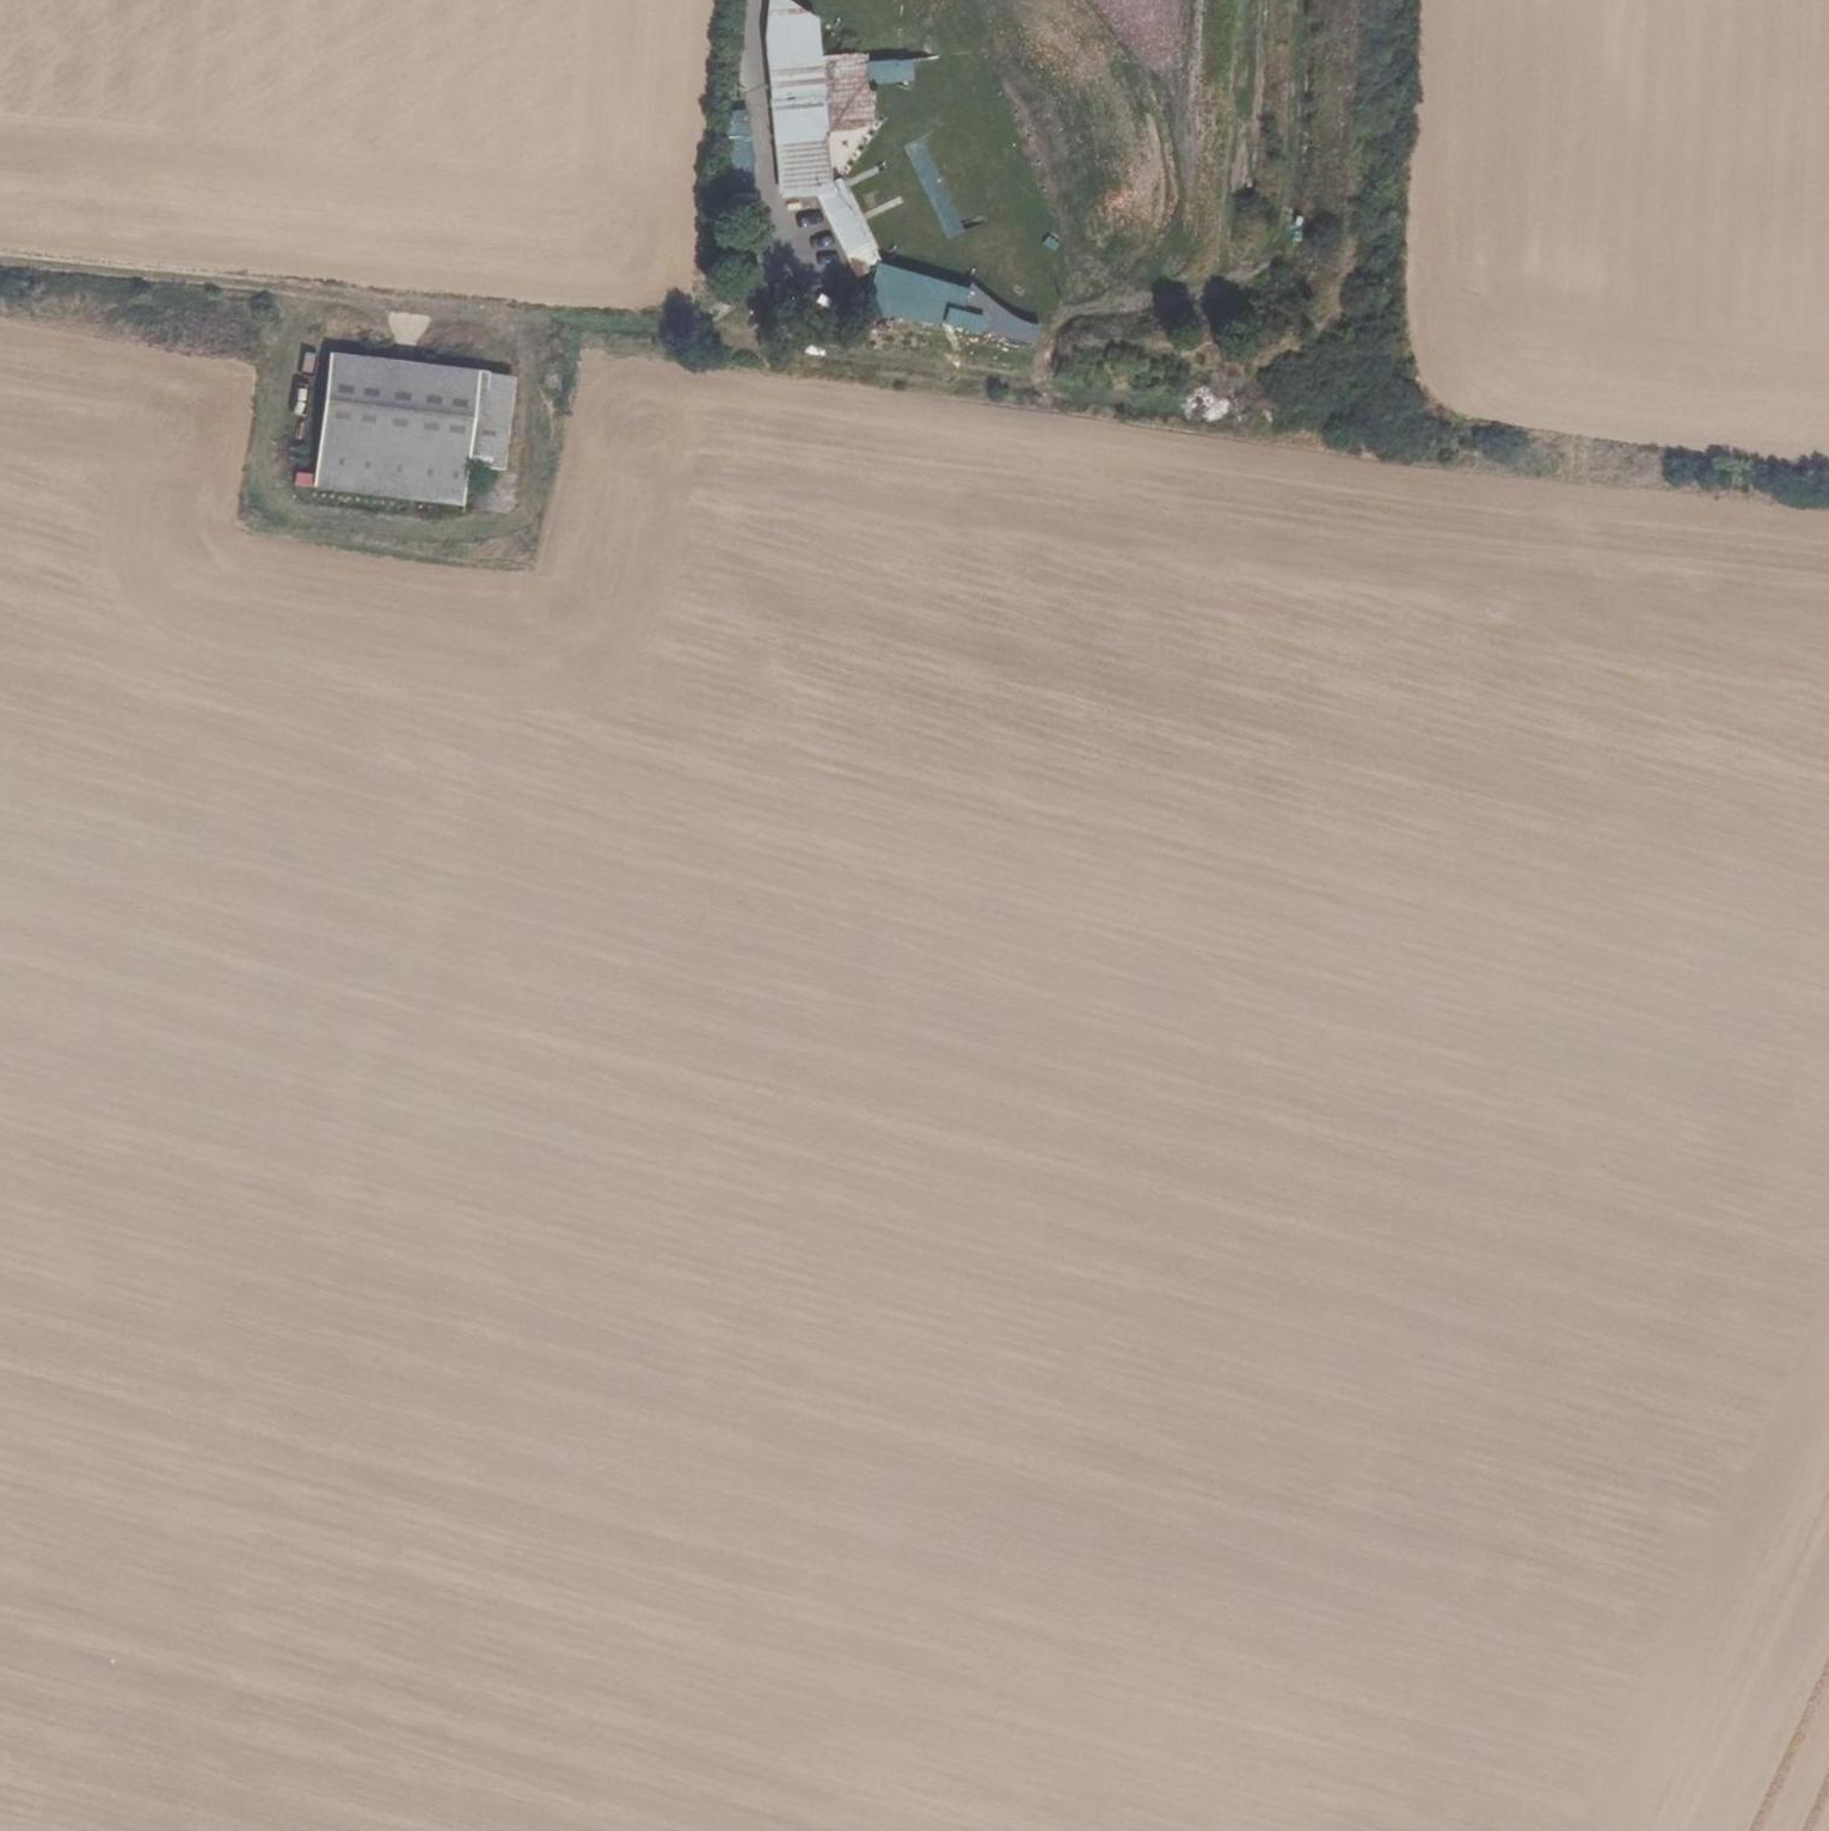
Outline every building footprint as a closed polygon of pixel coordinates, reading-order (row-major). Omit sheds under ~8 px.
[(822,84),(819,53),(816,48),(769,54),(773,89),(822,84)] [(824,102),(822,87),(822,84),(773,89),(775,107),(824,102)] [(463,495),(475,378),(327,364),(314,480),(463,495)]
